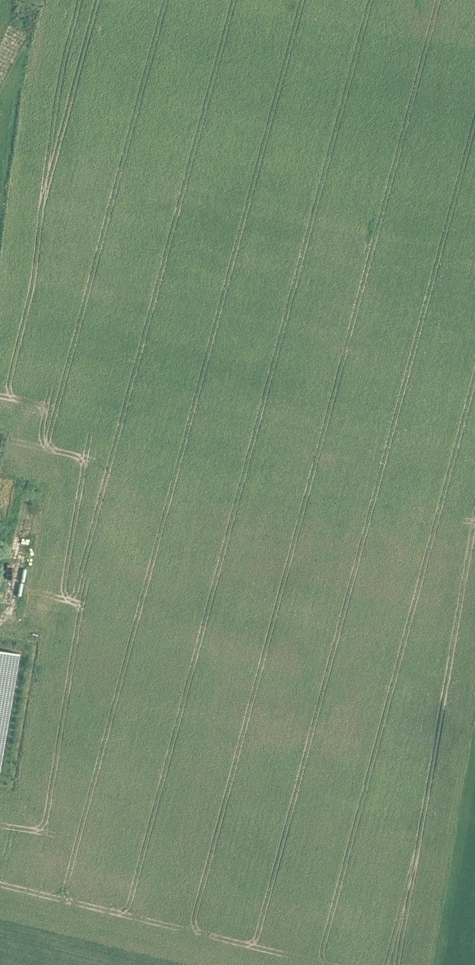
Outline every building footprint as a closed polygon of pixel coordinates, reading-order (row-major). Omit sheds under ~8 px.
[(0,772),(20,654),(0,651),(0,772)]
